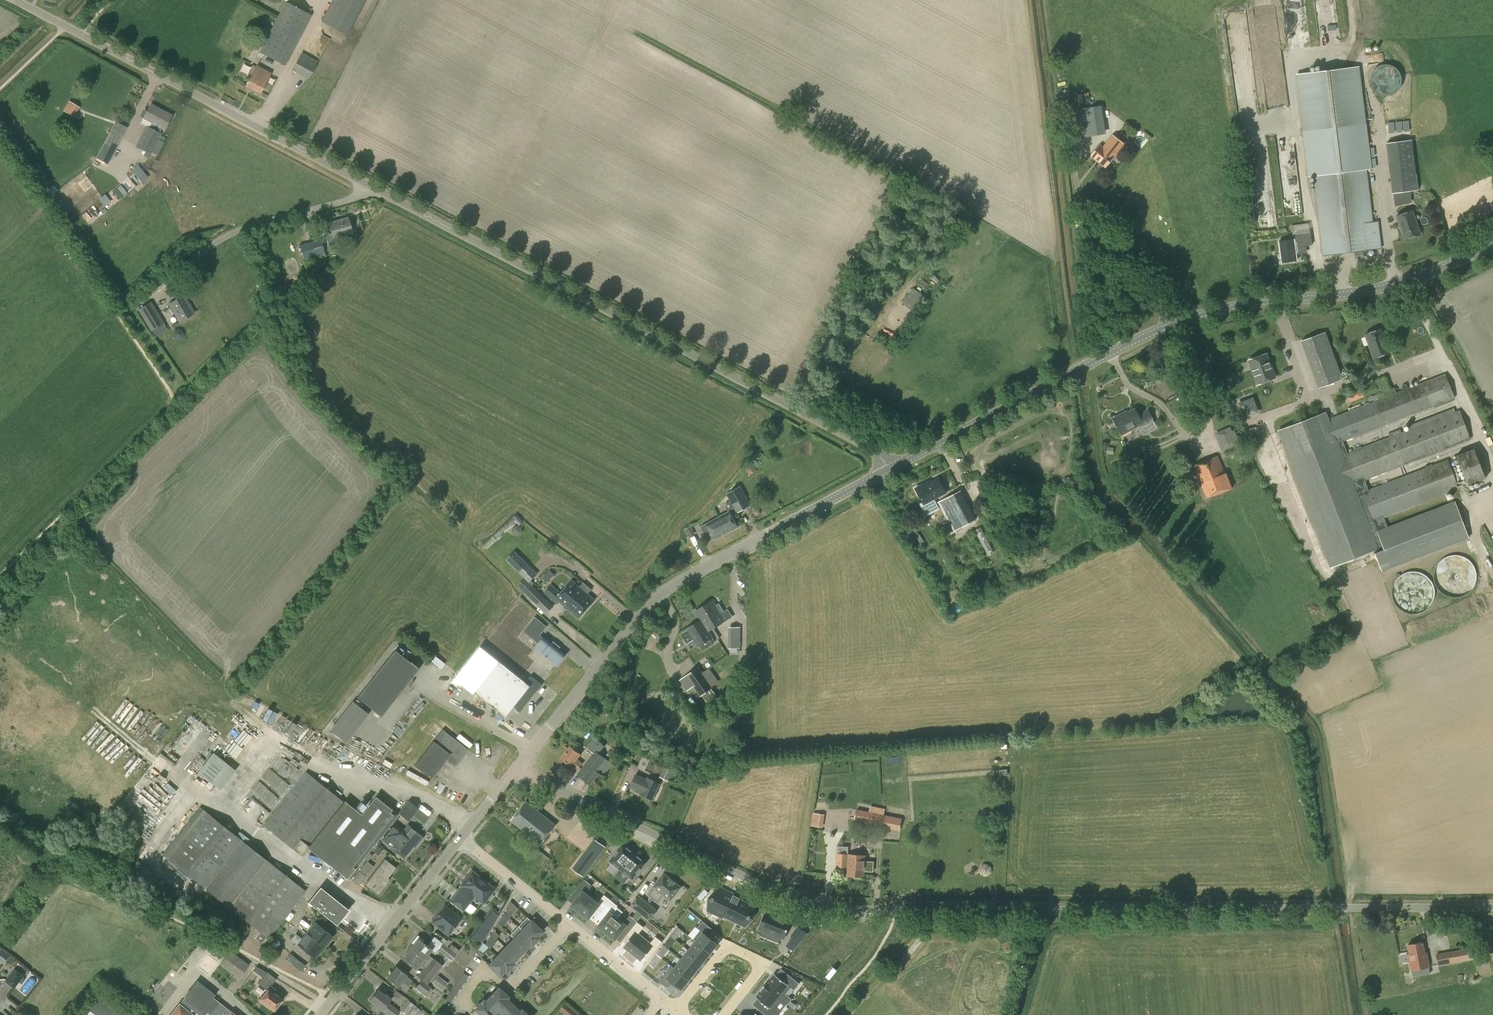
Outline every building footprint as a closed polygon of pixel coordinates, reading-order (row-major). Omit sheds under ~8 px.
[(327,24),(347,34),(365,0),(339,0),(327,24)] [(284,64),(310,14),(287,2),(261,52),(284,64)] [(317,62),(301,53),(292,69),(308,78),(317,62)] [(1382,96),(1385,96),(1388,96),(1390,95),(1393,94),(1395,93),(1397,91),(1399,89),(1400,86),(1401,84),(1401,81),(1401,79),(1401,76),(1400,73),(1399,71),(1397,69),(1395,67),(1393,66),(1390,65),(1388,64),(1385,64),(1382,64),(1380,65),(1377,66),(1375,68),(1373,70),(1372,72),(1370,74),(1370,77),(1369,79),(1369,82),(1370,85),(1371,87),(1372,89),(1374,91),(1375,92),(1377,94),(1380,95),(1382,96)] [(260,93),(270,72),(256,66),(246,86),(260,93)] [(74,117),(80,107),(69,101),(63,110),(74,117)] [(164,129),(172,115),(150,104),(143,118),(152,122),(149,127),(146,125),(135,145),(151,153),(155,145),(161,148),(164,142),(163,142),(165,138),(160,135),(161,133),(160,132),(162,128),(164,129)] [(1082,137),(1106,133),(1102,105),(1078,109),(1082,137)] [(115,149),(127,127),(115,121),(104,143),(115,149)] [(1146,132),(1139,141),(1145,146),(1152,137),(1146,132)] [(1115,156),(1124,143),(1113,134),(1103,147),(1100,145),(1092,156),(1105,166),(1114,155),(1115,156)] [(1367,135),(1307,142),(1311,175),(1313,174),(1323,256),(1382,248),(1379,230),(1374,230),(1367,168),(1371,167),(1367,135)] [(138,185),(148,177),(138,165),(129,172),(138,185)] [(1393,192),(1418,190),(1417,180),(1392,182),(1393,192)] [(1407,191),(1393,193),(1395,204),(1408,202),(1407,191)] [(1405,239),(1420,234),(1412,210),(1396,216),(1405,239)] [(333,238),(352,233),(347,217),(328,223),(333,238)] [(303,259),(311,257),(311,256),(324,253),(321,239),(299,244),(303,259)] [(1302,246),(1292,247),(1293,257),(1303,256),(1302,246)] [(1276,271),(1291,269),(1288,248),(1274,250),(1276,271)] [(914,288),(904,300),(915,308),(925,296),(914,288)] [(180,321),(194,313),(183,296),(169,304),(180,321)] [(164,323),(151,301),(139,308),(136,302),(132,304),(136,311),(138,310),(151,331),(164,323)] [(1374,358),(1389,352),(1380,329),(1365,334),(1374,358)] [(1319,388),(1342,380),(1325,332),(1302,340),(1319,388)] [(1258,384),(1275,378),(1266,353),(1249,359),(1258,384)] [(1326,412),(1278,430),(1283,444),(1329,568),(1374,551),(1382,571),(1470,539),(1455,500),(1388,527),(1384,517),(1421,503),(1459,489),(1448,459),(1433,465),(1432,464),(1426,466),(1427,467),(1410,474),(1368,489),(1365,480),(1458,444),(1471,439),(1459,410),(1371,444),(1362,448),(1361,446),(1353,449),(1354,451),(1347,453),(1343,444),(1342,442),(1352,438),(1455,398),(1445,373),(1396,392),(1394,387),(1391,389),(1379,393),(1372,396),(1374,401),(1342,413),(1329,418),(1326,412)] [(1245,413),(1255,410),(1258,409),(1255,400),(1254,399),(1242,403),(1245,413)] [(1138,415),(1135,408),(1123,414),(1122,413),(1113,418),(1121,435),(1139,425),(1144,435),(1157,428),(1148,410),(1138,415)] [(1236,446),(1239,445),(1238,444),(1240,443),(1234,430),(1219,436),(1224,449),(1235,445),(1236,446)] [(1468,485),(1486,478),(1474,448),(1457,455),(1468,485)] [(1225,473),(1218,455),(1193,465),(1207,498),(1232,487),(1226,473),(1225,473)] [(945,493),(938,478),(926,485),(925,483),(915,488),(923,502),(920,503),(926,516),(940,509),(934,498),(945,493)] [(734,506),(748,499),(741,486),(727,493),(734,506)] [(953,531),(976,519),(960,490),(938,502),(953,531)] [(715,539),(738,527),(729,511),(700,527),(708,541),(714,538),(715,539)] [(523,521),(516,514),(512,517),(513,517),(481,546),(485,549),(497,538),(498,540),(502,536),(501,534),(509,527),(509,526),(515,521),(519,525),(523,521)] [(689,537),(695,534),(690,526),(685,529),(689,537)] [(973,531),(981,548),(984,546),(989,556),(995,553),(983,526),(973,531)] [(519,573),(528,564),(515,551),(506,560),(519,573)] [(1433,563),(1440,584),(1444,582),(1446,586),(1443,587),(1446,595),(1477,585),(1467,553),(1433,563)] [(554,606),(533,585),(534,584),(531,580),(538,574),(532,567),(523,576),(525,578),(517,585),(527,595),(525,597),(530,603),(533,600),(546,614),(554,606)] [(549,569),(542,577),(547,582),(554,574),(549,569)] [(1405,602),(1405,607),(1432,607),(1432,575),(1396,575),(1396,602),(1405,602)] [(575,592),(579,587),(571,580),(561,592),(551,584),(544,593),(557,604),(560,601),(567,608),(578,595),(575,592)] [(578,595),(567,608),(579,618),(594,600),(579,587),(575,592),(578,595)] [(712,628),(712,629),(725,621),(712,600),(694,611),(700,620),(705,617),(712,628)] [(540,635),(547,626),(535,616),(528,625),(540,635)] [(707,631),(712,629),(712,628),(705,617),(700,620),(687,628),(698,645),(699,644),(702,649),(712,643),(709,638),(711,637),(707,631)] [(740,648),(740,627),(729,627),(728,648),(740,648)] [(550,644),(543,638),(535,647),(537,649),(531,656),(536,660),(536,661),(536,663),(537,664),(538,665),(539,666),(540,666),(541,667),(542,667),(543,667),(545,667),(550,671),(556,664),(557,665),(565,655),(558,650),(560,647),(552,641),(550,644)] [(410,662),(394,650),(356,698),(369,708),(381,717),(405,686),(406,686),(412,677),(418,669),(415,667),(416,666),(410,662)] [(439,666),(442,662),(433,655),(430,659),(439,666)] [(525,683),(499,662),(474,693),(505,718),(514,707),(520,712),(542,685),(530,676),(525,683)] [(713,687),(701,671),(698,667),(679,680),(687,690),(693,686),(700,696),(713,687)] [(344,742),(367,713),(350,700),(327,729),(344,742)] [(442,730),(435,725),(432,728),(439,734),(414,765),(431,778),(446,758),(455,765),(467,749),(442,730)] [(600,769),(598,768),(605,758),(599,753),(605,746),(594,737),(586,747),(593,753),(577,774),(587,782),(595,786),(603,776),(612,763),(608,760),(600,769)] [(577,771),(584,763),(577,758),(581,754),(571,746),(561,758),(571,766),(577,771)] [(220,789),(235,770),(213,752),(198,771),(220,789)] [(413,773),(416,768),(410,765),(406,774),(417,780),(419,777),(413,773)] [(673,771),(665,768),(661,777),(669,780),(673,771)] [(360,815),(343,801),(306,771),(263,825),(302,855),(308,847),(326,862),(347,879),(355,869),(355,868),(397,816),(374,798),(360,815)] [(646,779),(636,774),(630,786),(645,793),(644,796),(652,799),(659,783),(647,777),(646,779)] [(408,821),(419,808),(409,800),(398,812),(408,821)] [(541,843),(556,824),(526,801),(511,820),(541,843)] [(268,938),(305,890),(266,859),(242,840),(203,809),(165,856),(205,888),(229,907),(259,931),(255,937),(262,943),(266,937),(268,938)] [(872,813),(873,810),(869,809),(869,812),(856,810),(855,819),(876,823),(875,824),(881,825),(882,824),(899,828),(901,819),(872,813)] [(823,827),(825,814),(813,812),(811,825),(823,827)] [(403,830),(395,823),(382,839),(403,857),(413,845),(414,846),(422,837),(408,825),(403,830)] [(593,837),(572,869),(584,877),(605,846),(593,837)] [(621,870),(634,853),(632,851),(623,844),(610,861),(621,870)] [(378,855),(383,850),(377,845),(373,851),(378,855)] [(621,870),(633,879),(646,862),(637,855),(634,853),(621,870)] [(863,876),(865,855),(837,853),(836,866),(848,867),(847,875),(863,876)] [(378,893),(389,879),(387,878),(395,868),(384,859),(365,883),(378,893)] [(366,876),(374,866),(367,861),(359,871),(366,876)] [(463,912),(474,898),(483,905),(496,889),(471,869),(459,886),(461,887),(449,901),(463,912)] [(670,878),(664,873),(653,886),(654,887),(649,894),(658,901),(664,894),(671,900),(681,886),(675,881),(676,881),(671,877),(670,878)] [(572,904),(571,905),(580,912),(591,898),(586,894),(592,886),(584,880),(574,893),(579,896),(572,904)] [(336,923),(347,909),(321,888),(309,902),(336,923)] [(719,889),(708,905),(722,915),(735,896),(729,892),(728,894),(719,889)] [(639,895),(630,905),(649,920),(657,910),(639,895)] [(591,898),(580,912),(588,919),(589,918),(590,917),(596,909),(601,913),(611,901),(604,896),(598,903),(591,898)] [(735,896),(722,915),(742,928),(753,911),(739,902),(741,900),(735,896)] [(599,925),(598,926),(606,933),(618,918),(623,913),(616,908),(618,906),(611,901),(601,913),(605,917),(599,925)] [(448,936),(462,918),(444,904),(435,916),(430,922),(439,929),(448,936)] [(488,932),(499,914),(492,908),(479,924),(488,932)] [(768,910),(763,927),(787,935),(793,918),(768,910)] [(618,918),(606,933),(615,940),(615,939),(622,931),(627,934),(637,921),(632,917),(630,915),(624,923),(618,918)] [(699,928),(692,937),(695,940),(709,951),(716,942),(707,934),(712,928),(701,919),(696,926),(699,928)] [(521,929),(534,941),(537,937),(536,936),(541,930),(530,920),(521,929)] [(627,934),(622,940),(626,943),(623,946),(632,953),(645,938),(639,933),(644,926),(637,921),(627,934)] [(315,958),(332,936),(315,922),(306,933),(309,935),(302,944),(299,942),(298,944),(315,958)] [(530,945),(534,941),(521,929),(513,938),(524,948),(529,943),(530,945)] [(410,948),(437,970),(442,965),(433,958),(427,954),(431,949),(422,942),(424,940),(417,935),(411,942),(414,944),(410,948)] [(645,938),(632,953),(641,960),(644,957),(648,960),(663,942),(656,936),(651,943),(645,938)] [(796,936),(788,945),(794,950),(802,941),(796,936)] [(516,957),(524,948),(513,938),(505,947),(516,957)] [(272,948),(280,944),(278,939),(270,943),(272,948)] [(695,940),(687,949),(701,960),(709,951),(695,940)] [(1425,952),(1422,942),(1408,944),(1411,960),(1409,961),(1411,969),(1429,966),(1426,952),(1425,952)] [(448,948),(442,943),(437,950),(451,961),(459,950),(451,944),(448,948)] [(511,962),(516,957),(505,947),(497,955),(509,967),(513,963),(511,962)] [(1440,973),(1448,971),(1447,967),(1451,967),(1451,963),(1462,961),(1462,960),(1477,958),(1474,947),(1460,949),(1460,950),(1437,954),(1440,973)] [(427,984),(437,970),(410,948),(402,958),(415,969),(419,964),(424,967),(418,976),(422,979),(422,980),(427,984)] [(687,949),(680,958),(694,969),(701,960),(687,949)] [(239,978),(249,965),(230,950),(220,964),(239,978)] [(292,964),(297,958),(290,953),(286,959),(292,964)] [(505,971),(509,967),(497,955),(488,964),(499,975),(504,969),(505,971)] [(680,958),(673,967),(687,978),(694,969),(680,958)] [(829,979),(843,964),(837,958),(823,974),(829,979)] [(670,964),(657,980),(665,986),(670,980),(680,987),(687,978),(673,967),(670,964)] [(274,1008),(281,1000),(278,998),(281,994),(270,986),(276,978),(267,971),(259,966),(255,971),(257,972),(256,973),(262,977),(258,983),(267,990),(261,998),(274,1008)] [(408,985),(412,980),(405,975),(406,974),(396,966),(387,978),(397,986),(401,980),(408,985)] [(21,984),(25,979),(23,977),(24,976),(14,969),(5,981),(6,982),(12,987),(14,988),(19,982),(21,984)] [(450,1002),(467,975),(462,972),(445,998),(450,1002)] [(767,981),(764,985),(782,999),(788,1004),(792,999),(786,994),(791,988),(794,990),(800,983),(788,973),(783,980),(774,973),(768,981),(767,981)] [(442,990),(448,983),(438,975),(432,982),(442,990)] [(431,987),(427,984),(422,980),(415,988),(425,995),(428,997),(433,990),(430,988),(431,987)] [(196,981),(185,995),(186,996),(170,1014),(235,1014),(212,997),(214,995),(196,981)] [(756,997),(765,1004),(760,1011),(766,1014),(779,1014),(781,1012),(775,1007),(782,999),(764,985),(760,989),(761,990),(756,997)] [(505,998),(507,996),(498,987),(485,1001),(483,1000),(474,1008),(481,1014),(527,1014),(521,1009),(519,1011),(505,998)] [(378,989),(370,999),(390,1014),(397,1014),(400,1011),(388,1002),(391,998),(385,994),(384,994),(378,989)] [(101,994),(86,1014),(127,1014),(101,994)] [(424,1012),(408,999),(400,1008),(408,1014),(421,1014),(424,1012)] [(575,1012),(565,1003),(559,1010),(565,1014),(573,1014),(575,1012)]
